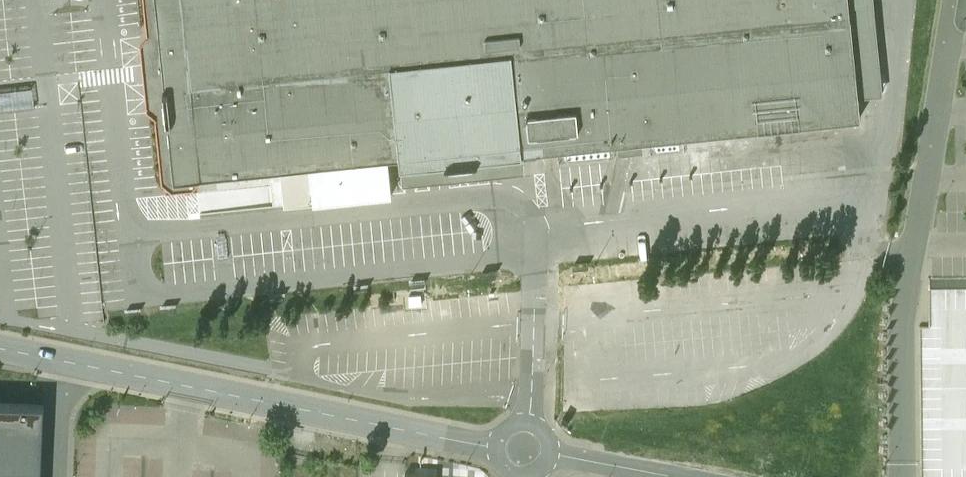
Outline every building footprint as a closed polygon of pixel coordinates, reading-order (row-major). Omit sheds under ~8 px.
[(201,175),(180,177),(172,173),(165,106),(161,106),(155,106),(149,42),(154,40),(158,40),(154,0),(145,0),(148,34),(141,42),(148,108),(157,115),(163,179),(173,188),(193,186),(201,175)] [(158,40),(154,40),(149,42),(155,106),(161,106),(165,106),(172,173),(180,177),(201,175),(281,167),(284,202),(392,193),(389,157),(399,156),(402,183),(524,170),(522,152),(861,117),(859,97),(882,93),(872,0),(154,0),(158,40)] [(928,275),(929,324),(919,324),(921,476),(965,476),(965,275),(928,275)] [(0,404),(0,476),(40,476),(43,406),(0,404)]
